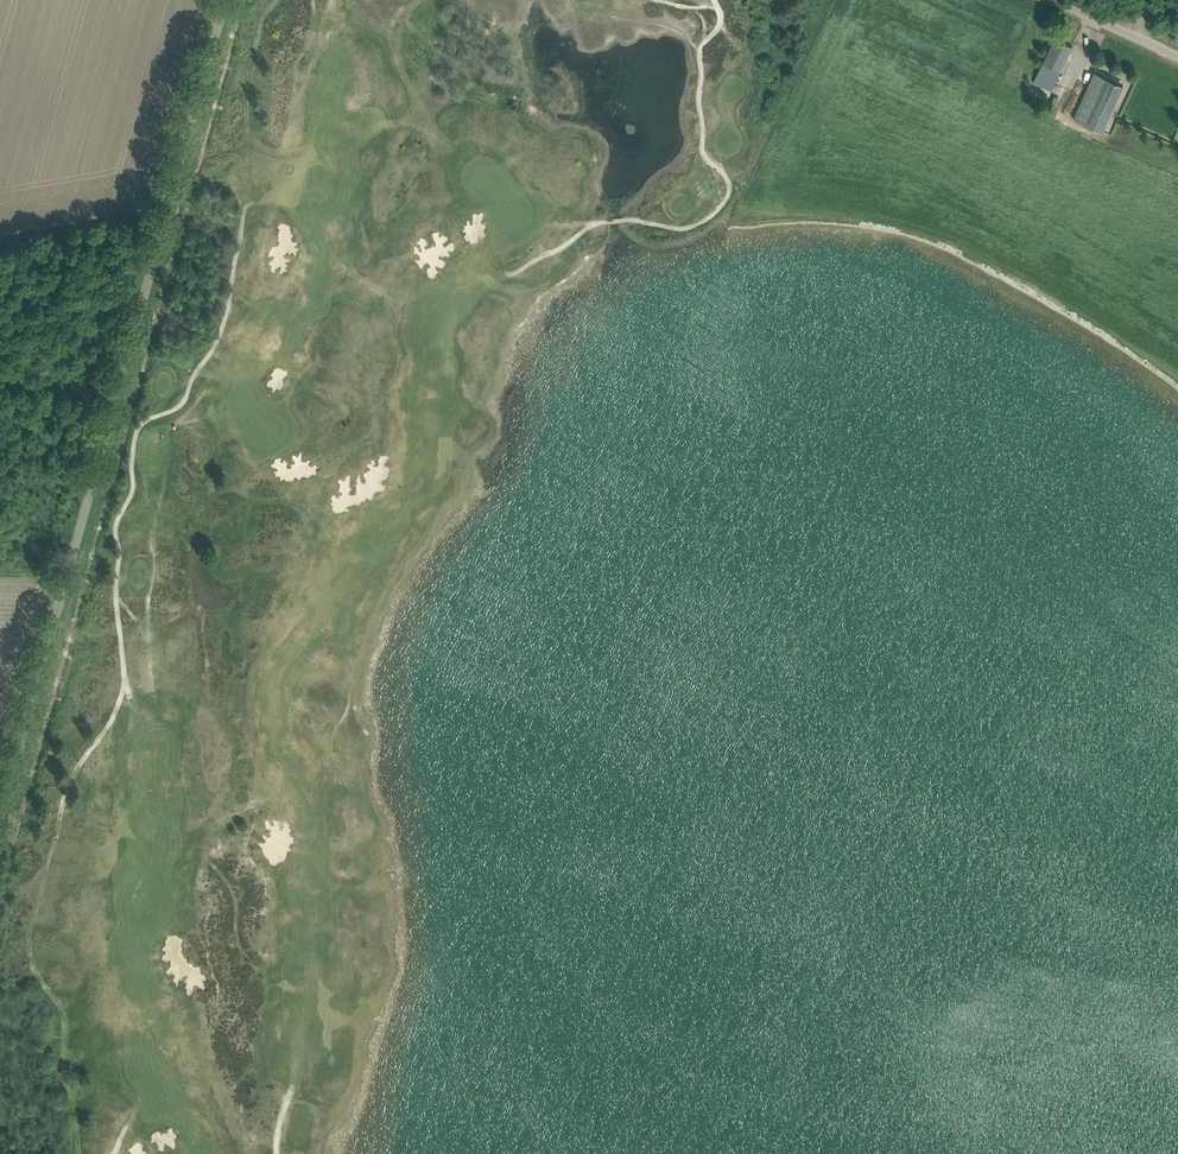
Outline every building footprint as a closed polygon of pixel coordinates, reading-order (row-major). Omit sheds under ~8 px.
[(1054,90),(1072,45),(1053,37),(1035,82),(1054,90)] [(1090,83),(1095,70),(1084,66),(1079,79),(1090,83)] [(1095,71),(1075,118),(1106,130),(1125,83),(1095,71)]
